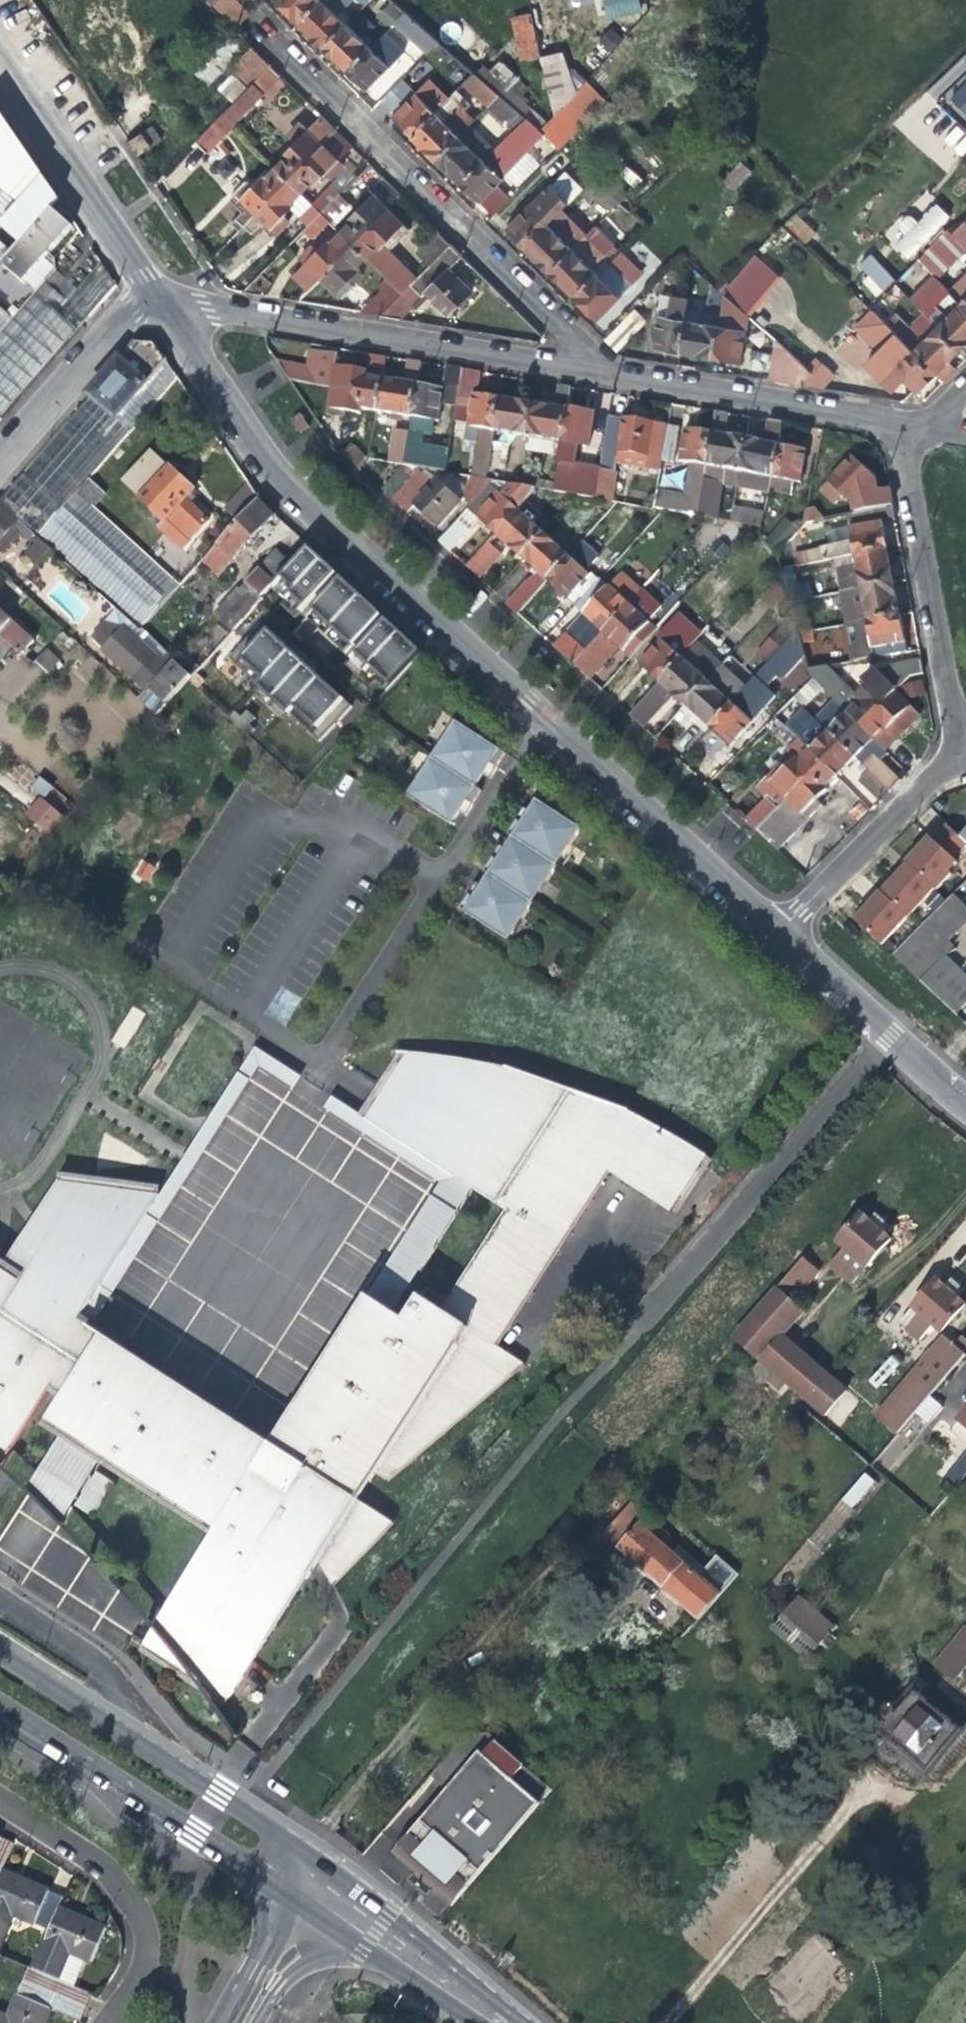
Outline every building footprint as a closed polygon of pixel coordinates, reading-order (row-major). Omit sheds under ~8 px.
[(234,0),(217,0),(213,4),(235,26),(247,13),(234,0)] [(296,24),(320,0),(273,0),(296,24)] [(296,24),(320,48),(345,23),(333,13),(347,0),(320,0),(296,24)] [(394,23),(405,13),(391,0),(369,0),(394,23)] [(393,24),(427,54),(438,43),(405,13),(394,23),(393,24)] [(540,57),(531,17),(515,20),(521,60),(540,57)] [(231,30),(221,19),(205,36),(215,47),(231,30)] [(320,48),(344,73),(369,48),(345,23),(320,48)] [(607,25),(589,44),(594,62),(618,36),(607,25)] [(377,41),(369,48),(344,73),(363,92),(389,68),(386,65),(394,58),(377,41)] [(435,61),(462,85),(474,74),(438,43),(427,54),(392,88),(383,98),(396,113),(391,118),(397,124),(410,137),(434,114),(431,110),(438,102),(425,89),(420,95),(410,85),(435,61)] [(579,78),(594,62),(589,44),(567,67),(579,78)] [(234,66),(252,85),(269,67),(250,48),(234,66)] [(503,64),(493,74),(483,83),(499,96),(499,97),(517,79),(503,64)] [(249,108),(280,79),(269,67),(252,85),(239,98),(249,108)] [(486,67),(477,77),(483,83),(493,74),(486,67)] [(462,85),(487,107),(499,96),(483,83),(477,77),(474,74),(462,85)] [(945,101),(965,121),(965,80),(965,79),(945,101)] [(584,81),(540,133),(559,150),(602,100),(584,81)] [(452,95),(434,114),(410,137),(422,150),(434,161),(470,125),(475,120),(452,95)] [(487,107),(510,133),(524,119),(499,97),(499,96),(487,107)] [(234,128),(221,116),(195,143),(207,155),(234,128)] [(286,157),(274,168),(287,181),(334,133),(320,118),(307,131),(302,127),(290,139),(294,143),(283,154),(286,157)] [(524,149),(540,133),(524,119),(510,133),(493,150),(458,186),(474,202),(490,218),(508,200),(495,187),(500,181),(499,180),(527,152),(524,149)] [(0,124),(0,199),(16,212),(44,187),(36,176),(0,124)] [(493,150),(470,125),(434,161),(444,171),(458,186),(493,150)] [(961,156),(965,150),(965,135),(954,126),(942,140),(961,156)] [(146,130),(126,143),(135,158),(150,148),(147,142),(151,140),(146,130)] [(335,160),(349,147),(334,133),(287,181),(299,193),(311,182),(313,184),(324,173),(329,178),(341,166),(335,160)] [(737,164),(720,183),(732,194),(749,174),(737,164)] [(238,232),(242,228),(287,181),(274,168),(262,181),(259,178),(248,189),(243,184),(226,202),(230,207),(239,216),(231,225),(238,232)] [(510,238),(522,249),(546,226),(555,216),(554,214),(566,203),(567,204),(581,190),(564,172),(549,186),(548,185),(503,231),(510,238)] [(623,197),(597,174),(592,180),(604,190),(618,203),(623,197)] [(618,203),(604,190),(592,180),(586,185),(612,209),(619,203),(618,203)] [(288,205),(299,193),(287,181),(242,228),(250,236),(260,226),(265,231),(271,237),(284,224),(279,220),(291,208),(288,205)] [(65,210),(44,187),(21,215),(4,236),(24,255),(55,218),(62,225),(71,216),(65,210)] [(327,188),(311,205),(319,213),(335,196),(327,188)] [(351,222),(340,233),(352,246),(386,211),(367,192),(356,205),(360,209),(349,219),(351,222)] [(345,206),(335,196),(319,213),(329,223),(345,206)] [(905,212),(881,235),(906,261),(951,218),(936,203),(915,223),(905,212)] [(284,250),(319,213),(311,205),(296,220),(298,223),(278,244),(284,250)] [(406,231),(386,211),(352,246),(365,258),(375,268),(386,279),(402,295),(416,280),(383,247),(390,239),(394,243),(406,231)] [(805,244),(816,232),(796,213),(784,224),(805,244)] [(80,230),(71,216),(62,225),(55,218),(7,275),(27,291),(50,265),(66,246),(80,230)] [(550,231),(570,250),(582,239),(562,219),(550,231)] [(954,237),(965,248),(965,225),(954,237)] [(550,231),(546,226),(522,249),(536,263),(547,274),(570,250),(550,231)] [(304,293),(316,282),(352,246),(340,233),(330,244),(327,240),(315,251),(312,248),(305,254),(297,262),(301,267),(290,279),(304,293)] [(918,262),(935,278),(938,281),(964,252),(946,234),(918,262)] [(420,253),(431,265),(449,247),(438,236),(420,253)] [(561,287),(572,299),(595,275),(590,270),(602,258),(582,239),(570,250),(547,274),(561,287)] [(354,268),(365,258),(352,246),(316,282),(336,302),(351,287),(347,283),(352,278),(358,272),(354,268)] [(448,272),(460,259),(449,247),(431,265),(419,277),(416,280),(402,295),(379,317),(401,321),(426,294),(434,302),(447,316),(456,307),(460,308),(469,299),(467,296),(469,293),(448,272)] [(616,254),(606,265),(626,286),(636,276),(616,254)] [(861,267),(886,295),(899,282),(874,256),(861,267)] [(757,259),(724,297),(744,314),(747,318),(780,277),(757,259)] [(626,286),(606,265),(595,275),(572,299),(583,310),(595,322),(630,289),(626,286)] [(936,327),(959,351),(965,344),(965,309),(959,303),(938,281),(935,278),(910,303),(936,327)] [(380,294),(359,314),(379,317),(402,295),(386,279),(375,290),(380,294)] [(707,310),(719,312),(722,295),(713,287),(707,310)] [(661,351),(677,353),(682,318),(685,297),(668,294),(665,315),(655,313),(650,349),(661,351)] [(724,297),(722,295),(719,312),(717,324),(711,358),(728,361),(736,362),(742,329),(744,314),(724,297)] [(643,324),(631,312),(602,342),(613,354),(643,324)] [(855,332),(880,352),(895,336),(875,313),(855,332)] [(717,324),(682,318),(677,353),(691,355),(711,358),(717,324)] [(890,331),(895,336),(935,374),(948,362),(959,351),(936,327),(925,338),(911,325),(908,329),(900,322),(890,331)] [(920,389),(935,374),(895,336),(880,352),(864,369),(885,390),(896,377),(915,394),(920,389)] [(115,418),(165,362),(160,356),(152,344),(133,341),(87,394),(90,396),(115,418)] [(778,345),(772,381),(798,385),(810,373),(778,345)] [(305,369),(275,363),(287,380),(330,387),(379,395),(381,380),(385,358),(367,355),(365,372),(352,369),(353,363),(336,360),(336,356),(324,354),(308,351),(305,369)] [(175,377),(165,362),(115,418),(129,431),(151,406),(175,377)] [(376,412),(410,418),(416,386),(418,374),(420,364),(407,362),(403,383),(391,381),(381,380),(379,395),(376,412)] [(935,374),(942,381),(955,369),(948,362),(935,374)] [(818,365),(810,373),(798,385),(812,387),(827,373),(818,365)] [(440,402),(454,405),(457,392),(460,371),(444,368),(441,390),(428,388),(416,386),(410,418),(408,430),(402,463),(443,471),(443,468),(446,453),(446,451),(418,446),(420,435),(427,437),(430,421),(436,422),(440,402)] [(549,408),(532,405),(526,437),(556,443),(561,410),(565,388),(552,386),(551,396),(549,408)] [(361,409),(376,412),(379,395),(330,387),(325,414),(345,419),(346,412),(359,415),(361,409)] [(469,394),(457,392),(454,405),(451,425),(463,426),(469,394)] [(485,475),(492,432),(498,399),(472,395),(469,394),(463,426),(475,429),(473,442),(477,443),(471,473),(485,475)] [(81,406),(71,417),(111,452),(120,442),(129,431),(115,418),(90,396),(81,406)] [(492,432),(526,437),(532,405),(512,402),(498,399),(492,432)] [(579,413),(561,410),(556,443),(554,454),(547,490),(594,498),(598,469),(576,464),(579,447),(587,448),(592,415),(579,413)] [(735,487),(737,479),(743,440),(728,438),(722,437),(725,414),(712,412),(709,434),(701,481),(735,487)] [(290,419),(300,433),(308,427),(298,413),(290,419)] [(55,436),(37,457),(76,493),(87,479),(98,467),(111,452),(71,417),(55,436)] [(658,471),(660,463),(665,429),(653,426),(651,422),(641,421),(636,420),(635,422),(608,418),(598,469),(610,472),(612,463),(658,471)] [(769,484),(771,479),(776,446),(780,423),(766,421),(762,443),(754,442),(743,440),(737,479),(769,484)] [(666,427),(665,429),(660,463),(672,465),(678,429),(666,427)] [(388,461),(402,463),(408,430),(394,428),(388,461)] [(807,445),(809,432),(781,428),(779,441),(807,445)] [(652,508),(695,516),(699,494),(701,481),(709,434),(695,432),(682,430),(676,463),(690,466),(688,481),(691,482),(687,503),(670,499),(670,497),(654,493),(652,508)] [(524,448),(554,454),(556,443),(526,437),(524,448)] [(348,444),(340,452),(359,470),(366,461),(348,444)] [(794,449),(776,446),(771,479),(796,484),(803,450),(794,449)] [(459,456),(446,453),(443,468),(457,470),(459,456)] [(0,499),(0,505),(23,525),(40,541),(51,550),(119,611),(131,622),(140,629),(179,585),(95,510),(76,493),(37,457),(17,480),(0,499)] [(849,504),(852,511),(879,505),(875,489),(872,479),(870,477),(871,474),(860,465),(857,467),(848,459),(846,460),(818,493),(832,505),(839,496),(849,504)] [(169,469),(140,499),(164,521),(159,527),(182,548),(208,519),(192,504),(185,498),(192,489),(169,469)] [(399,469),(380,489),(394,501),(412,481),(399,469)] [(606,500),(610,472),(598,469),(594,498),(606,500)] [(463,496),(471,504),(488,486),(493,480),(469,476),(463,496)] [(102,493),(87,479),(76,493),(95,510),(102,501),(98,497),(102,493)] [(436,480),(413,505),(422,513),(420,517),(431,526),(434,524),(436,526),(458,502),(436,480)] [(223,506),(237,520),(256,499),(258,496),(247,481),(223,506)] [(482,523),(496,536),(518,511),(533,487),(510,483),(499,495),(488,486),(471,504),(466,508),(482,523)] [(713,497),(699,494),(695,516),(704,518),(729,522),(731,508),(712,504),(713,497)] [(272,516),(256,499),(237,520),(212,549),(200,561),(218,577),(256,535),(272,516)] [(772,554),(776,566),(793,563),(835,556),(883,547),(881,536),(878,520),(891,518),(888,503),(879,505),(852,511),(849,512),(851,525),(846,527),(848,541),(790,552),(786,539),(772,554)] [(17,531),(23,525),(0,505),(0,551),(17,531)] [(804,507),(801,523),(815,520),(815,509),(804,507)] [(764,515),(731,508),(729,522),(748,526),(762,528),(764,515)] [(542,533),(518,511),(496,536),(513,552),(520,558),(542,533)] [(456,519),(436,540),(448,550),(467,530),(456,519)] [(785,520),(765,541),(773,550),(794,527),(785,520)] [(536,572),(507,604),(518,614),(546,582),(568,557),(542,533),(520,558),(529,566),(536,572)] [(51,550),(40,541),(26,556),(37,566),(51,550)] [(489,543),(467,568),(478,579),(501,554),(489,543)] [(835,556),(841,589),(889,581),(886,565),(883,547),(835,556)] [(218,618),(233,632),(243,621),(292,567),(293,565),(280,552),(262,571),(260,569),(239,592),(241,594),(218,618)] [(560,594),(573,606),(595,582),(568,557),(546,582),(560,594)] [(797,582),(793,563),(776,566),(783,592),(786,599),(800,597),(812,595),(808,580),(797,582)] [(388,695),(423,662),(393,635),(363,607),(315,564),(289,592),(299,602),(293,606),(309,619),(295,633),(306,644),(321,628),(388,695)] [(766,608),(781,592),(776,577),(756,600),(766,608)] [(597,579),(595,582),(573,606),(588,620),(601,632),(625,605),(597,579)] [(837,590),(843,622),(895,612),(892,596),(889,581),(841,589),(837,590)] [(757,651),(768,661),(795,631),(786,599),(783,592),(770,606),(785,620),(757,651)] [(809,628),(800,597),(786,599),(795,631),(809,628)] [(653,630),(625,605),(601,632),(611,642),(628,658),(651,633),(653,630)] [(21,654),(33,640),(0,611),(0,636),(21,654)] [(166,705),(188,681),(192,677),(181,667),(160,648),(140,629),(131,622),(119,611),(103,628),(93,639),(104,650),(103,651),(152,695),(153,693),(166,705)] [(898,629),(895,612),(843,622),(850,659),(894,651),(893,642),(900,641),(898,629)] [(670,651),(651,633),(628,658),(641,669),(655,682),(677,658),(706,627),(698,620),(670,651)] [(810,639),(809,628),(795,631),(799,642),(810,639)] [(768,661),(795,686),(797,683),(806,674),(806,667),(799,642),(795,631),(768,661)] [(565,634),(553,647),(572,664),(583,651),(565,634)] [(323,737),(347,711),(271,644),(246,671),(270,690),(262,698),(294,727),(303,718),(323,737)] [(46,649),(37,660),(49,671),(58,661),(46,649)] [(690,669),(677,658),(655,682),(671,696),(681,706),(703,682),(717,666),(704,654),(690,669)] [(189,658),(181,667),(192,677),(200,668),(189,658)] [(819,665),(806,667),(806,674),(820,688),(828,696),(843,710),(856,724),(891,688),(906,673),(917,671),(915,659),(902,661),(871,668),(858,680),(862,685),(851,696),(819,665)] [(703,682),(681,706),(693,718),(706,729),(741,691),(743,689),(718,665),(717,666),(703,682)] [(808,700),(820,688),(806,674),(797,683),(795,686),(788,693),(802,706),(808,700)] [(919,692),(915,679),(898,684),(902,698),(919,692)] [(914,711),(891,688),(856,724),(868,736),(877,744),(879,746),(902,723),(914,711)] [(648,690),(627,713),(638,724),(659,700),(648,690)] [(749,699),(741,691),(706,729),(716,738),(726,747),(748,723),(737,712),(749,699)] [(821,714),(808,700),(802,706),(815,719),(821,714)] [(877,744),(868,736),(856,724),(843,710),(826,729),(851,753),(864,767),(885,787),(895,777),(880,763),(869,752),(877,744)] [(798,742),(789,732),(769,713),(762,721),(790,750),(798,742)] [(803,718),(789,732),(798,742),(819,762),(830,774),(851,753),(826,729),(817,721),(812,726),(803,718)] [(428,756),(431,758),(417,780),(413,778),(403,794),(448,824),(457,810),(464,799),(471,804),(480,790),(474,785),(483,771),(490,760),(496,765),(505,751),(456,720),(442,741),(439,739),(428,756)] [(758,801),(741,818),(753,829),(769,812),(819,762),(798,742),(790,750),(787,753),(791,758),(783,768),(778,763),(754,789),(762,796),(758,801)] [(490,775),(496,765),(490,760),(483,771),(490,775)] [(821,783),(830,774),(819,762),(769,812),(753,829),(773,847),(806,813),(817,802),(813,798),(824,786),(821,783)] [(875,799),(885,787),(864,767),(854,777),(869,793),(875,799)] [(537,798),(529,810),(522,821),(516,817),(507,832),(512,836),(543,802),(537,798)] [(464,814),(471,804),(464,799),(457,810),(464,814)] [(25,814),(45,832),(58,818),(38,800),(25,814)] [(467,893),(458,907),(503,937),(517,916),(519,917),(530,901),(527,899),(541,878),(544,880),(555,863),(552,861),(566,839),(569,841),(579,826),(543,802),(512,836),(504,848),(498,859),(496,857),(494,856),(484,866),(482,870),(488,874),(480,886),(473,897),(467,893)] [(522,821),(529,810),(523,806),(516,817),(522,821)] [(964,841),(944,822),(930,837),(926,834),(918,842),(902,859),(933,887),(948,871),(945,869),(954,859),(950,856),(964,841)] [(958,833),(965,842),(965,825),(958,833)] [(492,855),(494,856),(502,847),(498,845),(492,855)] [(498,859),(504,848),(502,847),(494,856),(496,857),(498,859)] [(141,859),(134,875),(148,882),(156,867),(141,859)] [(878,890),(905,914),(931,887),(903,861),(890,873),(883,880),(885,883),(878,890)] [(473,897),(480,886),(474,882),(467,893),(473,897)] [(866,901),(850,917),(877,942),(905,914),(878,890),(874,889),(867,896),(864,900),(866,901)] [(925,916),(950,942),(965,928),(965,905),(951,890),(925,916)] [(956,948),(950,942),(925,916),(887,953),(920,983),(946,957),(956,948)] [(960,970),(946,957),(920,983),(933,996),(960,970)] [(960,970),(933,996),(953,1015),(965,1002),(965,977),(960,970)] [(95,1288),(78,1315),(86,1320),(253,1065),(286,1087),(292,1079),(250,1051),(140,1220),(119,1252),(116,1251),(114,1254),(117,1256),(95,1288)] [(666,1216),(703,1160),(656,1132),(648,1143),(619,1125),(625,1115),(502,1070),(491,1085),(459,1064),(459,1063),(450,1061),(414,1055),(403,1054),(359,1121),(444,1176),(452,1163),(472,1176),(463,1189),(500,1214),(435,1315),(413,1300),(398,1324),(300,1472),(286,1463),(269,1489),(247,1475),(264,1449),(263,1448),(169,1387),(175,1377),(158,1366),(151,1375),(136,1397),(97,1371),(111,1350),(118,1339),(101,1328),(94,1338),(81,1329),(78,1333),(67,1326),(70,1322),(92,1287),(95,1288),(117,1256),(114,1254),(116,1251),(119,1252),(140,1220),(138,1218),(152,1197),(151,1196),(50,1182),(0,1259),(0,1276),(23,1290),(0,1328),(0,1456),(42,1393),(44,1388),(56,1396),(53,1401),(37,1425),(54,1437),(65,1420),(105,1446),(94,1463),(111,1474),(114,1471),(131,1444),(144,1453),(127,1480),(196,1525),(217,1492),(229,1501),(208,1533),(133,1649),(179,1679),(187,1672),(203,1694),(218,1704),(233,1681),(227,1677),(283,1593),(289,1596),(301,1577),(291,1561),(299,1549),(309,1565),(323,1590),(385,1528),(349,1504),(334,1494),(351,1467),(367,1477),(379,1486),(517,1369),(491,1351),(603,1175),(666,1216)] [(353,1117),(359,1121),(403,1054),(394,1054),(353,1117)] [(491,1085),(502,1070),(487,1069),(459,1063),(459,1064),(491,1085)] [(364,1294),(389,1311),(467,1192),(326,1101),(321,1110),(436,1185),(364,1294)] [(648,1143),(656,1132),(625,1115),(619,1125),(648,1143)] [(710,1165),(703,1160),(666,1216),(673,1221),(710,1165)] [(452,1163),(444,1176),(463,1189),(472,1176),(452,1163)] [(51,1174),(50,1182),(151,1196),(152,1197),(151,1187),(51,1174)] [(862,1216),(838,1244),(845,1250),(830,1266),(851,1284),(890,1240),(883,1234),(889,1227),(882,1221),(875,1215),(869,1222),(862,1216)] [(735,1339),(761,1362),(785,1334),(805,1311),(794,1302),(820,1274),(804,1260),(735,1339)] [(23,1290),(0,1276),(0,1327),(23,1290)] [(899,1324),(920,1343),(933,1327),(941,1334),(964,1305),(956,1298),(962,1292),(958,1289),(949,1281),(944,1287),(937,1281),(899,1324)] [(361,1301),(263,1448),(264,1449),(247,1475),(269,1489),(286,1463),(300,1472),(398,1324),(361,1301)] [(81,1329),(70,1322),(67,1326),(78,1333),(81,1329)] [(828,1371),(785,1334),(761,1362),(787,1385),(804,1399),(828,1371)] [(915,1416),(930,1399),(965,1356),(945,1338),(875,1419),(896,1438),(915,1416)] [(151,1375),(111,1350),(97,1371),(136,1397),(151,1375)] [(890,1355),(867,1379),(876,1388),(900,1364),(890,1355)] [(780,1393),(787,1385),(761,1362),(753,1371),(780,1393)] [(199,1393),(175,1377),(169,1387),(263,1448),(242,1429),(221,1410),(199,1393)] [(56,1396),(44,1388),(42,1393),(53,1401),(56,1396)] [(942,1408),(930,1399),(915,1416),(927,1426),(942,1408)] [(105,1446),(65,1420),(54,1437),(18,1493),(36,1513),(51,1529),(65,1507),(82,1519),(103,1486),(86,1475),(94,1463),(105,1446)] [(131,1444),(114,1471),(127,1480),(144,1453),(131,1444)] [(953,1492),(965,1476),(965,1467),(963,1465),(946,1486),(953,1492)] [(367,1477),(351,1467),(334,1494),(349,1504),(367,1477)] [(852,1509),(875,1482),(864,1472),(841,1499),(852,1509)] [(217,1492),(196,1525),(208,1533),(229,1501),(217,1492)] [(625,1511),(604,1534),(618,1547),(617,1548),(624,1554),(700,1620),(739,1575),(714,1554),(697,1573),(625,1511)] [(291,1561),(301,1577),(309,1565),(299,1549),(291,1561)] [(289,1596),(283,1593),(227,1677),(233,1681),(240,1670),(289,1596)] [(785,1614),(821,1646),(836,1629),(799,1598),(785,1614)] [(965,1625),(935,1663),(958,1680),(965,1670),(965,1625)] [(943,1751),(960,1732),(917,1696),(898,1717),(887,1707),(872,1724),(893,1742),(877,1761),(888,1771),(896,1762),(904,1752),(929,1772),(945,1753),(943,1751)] [(515,1780),(527,1765),(498,1740),(486,1755),(480,1751),(395,1850),(402,1857),(416,1869),(408,1879),(431,1898),(437,1891),(452,1905),(541,1802),(515,1780)] [(142,1825),(127,1816),(124,1821),(138,1831),(142,1825)] [(44,1926),(53,1905),(57,1894),(25,1881),(0,1870),(0,1925),(7,1910),(44,1926)] [(80,1918),(53,1905),(44,1926),(27,1966),(22,1964),(17,1977),(76,2003),(82,1989),(50,1976),(63,1949),(85,1959),(99,1926),(80,1918)] [(814,1934),(768,1983),(798,2011),(844,1962),(814,1934)] [(0,2017),(0,2022),(34,2022),(41,2006),(70,2018),(76,2003),(17,1977),(0,2017)]
